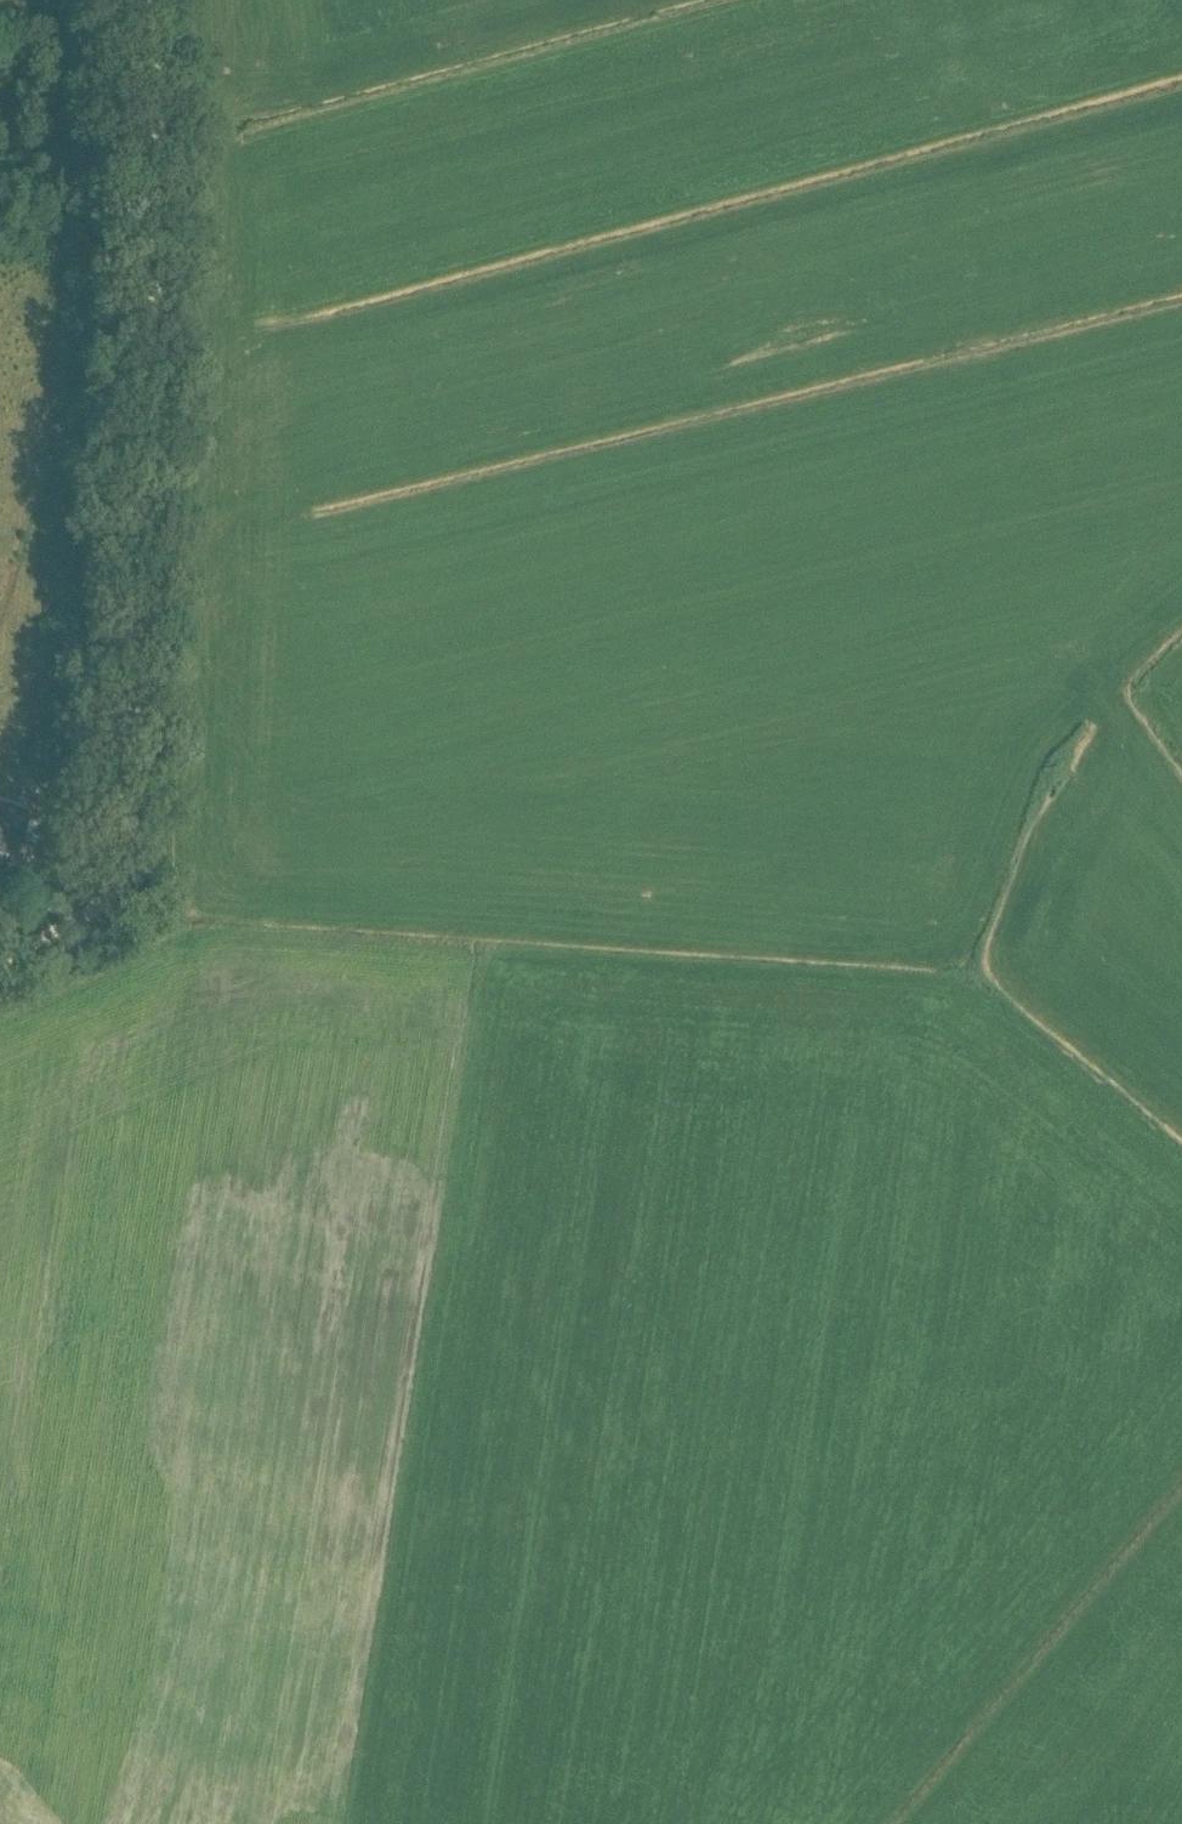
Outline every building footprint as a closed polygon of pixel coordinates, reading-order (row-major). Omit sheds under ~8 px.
[(10,858),(24,811),(0,804),(0,855),(10,858)]
